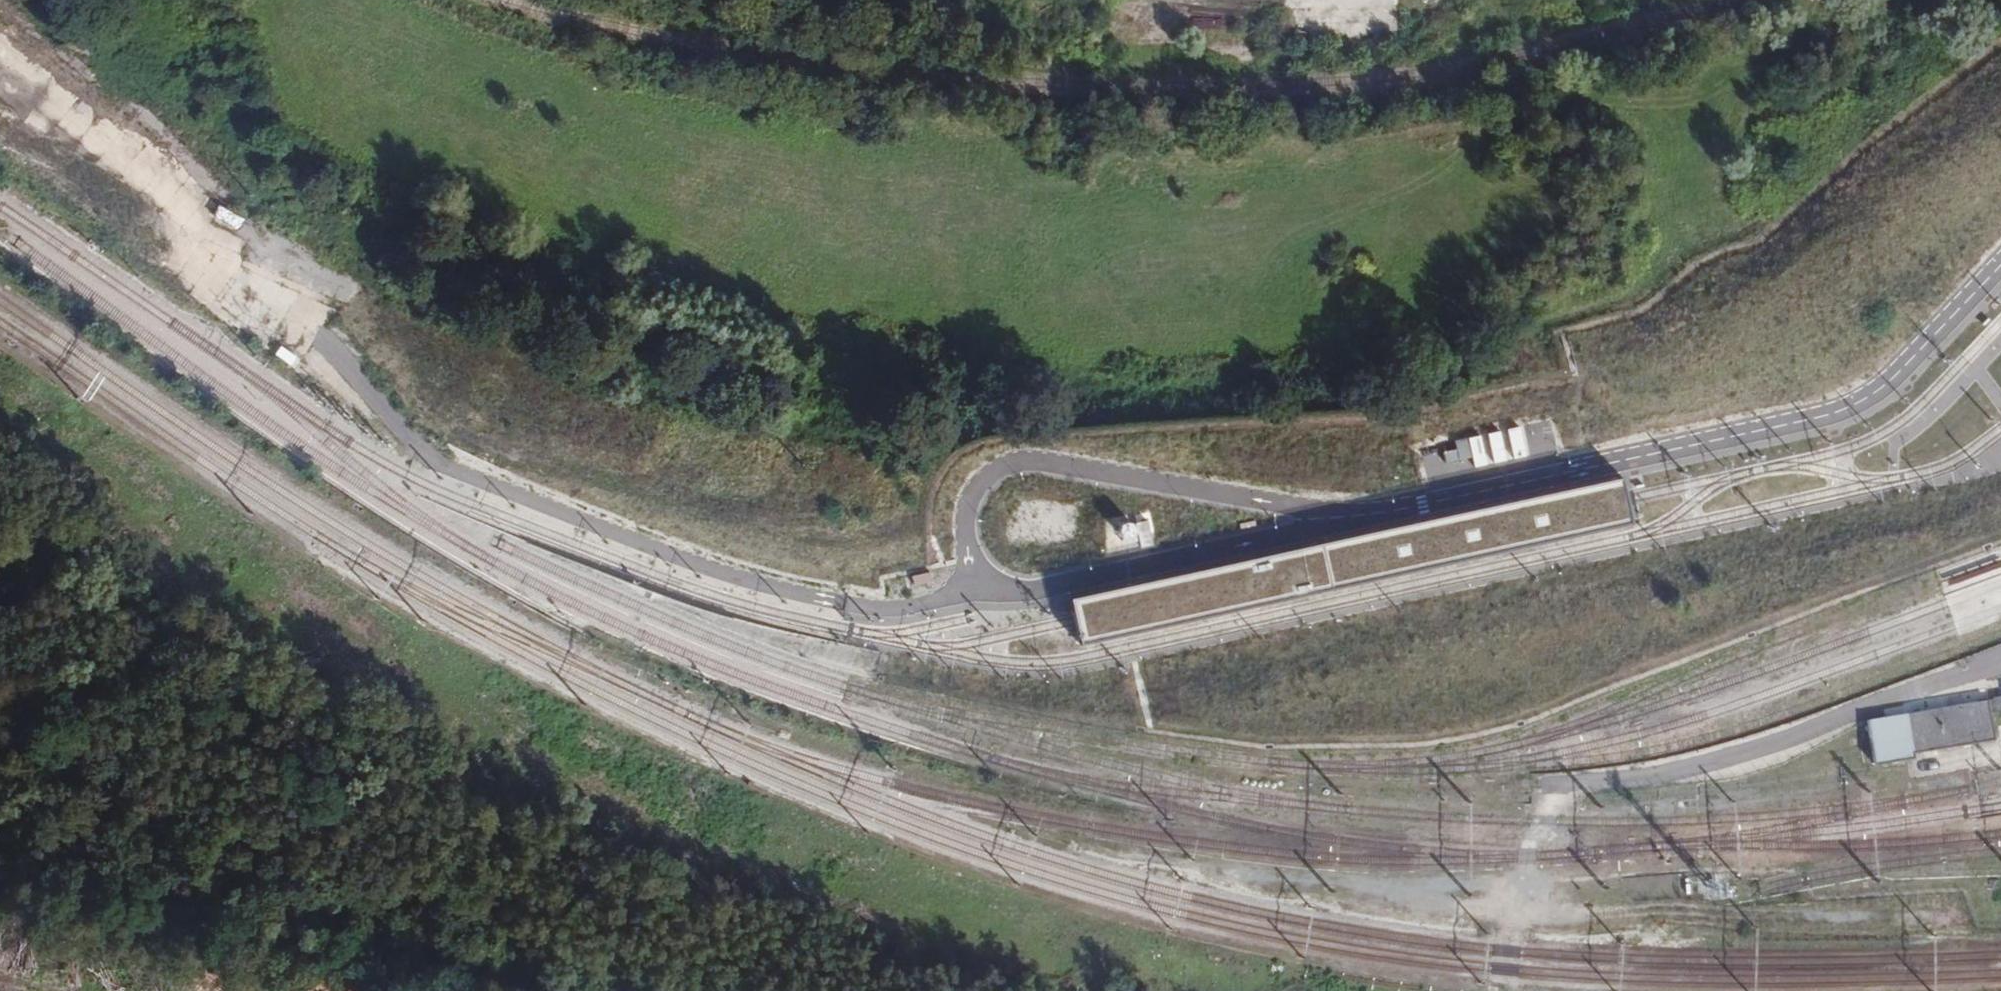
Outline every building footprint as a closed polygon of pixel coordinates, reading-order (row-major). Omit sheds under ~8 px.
[(1079,649),(1639,529),(1628,482),(1069,601),(1073,622),(1079,649)] [(1860,723),(1868,766),(1906,760),(1904,754),(1988,742),(1984,724),(2000,721),(2000,699),(1860,723)]
